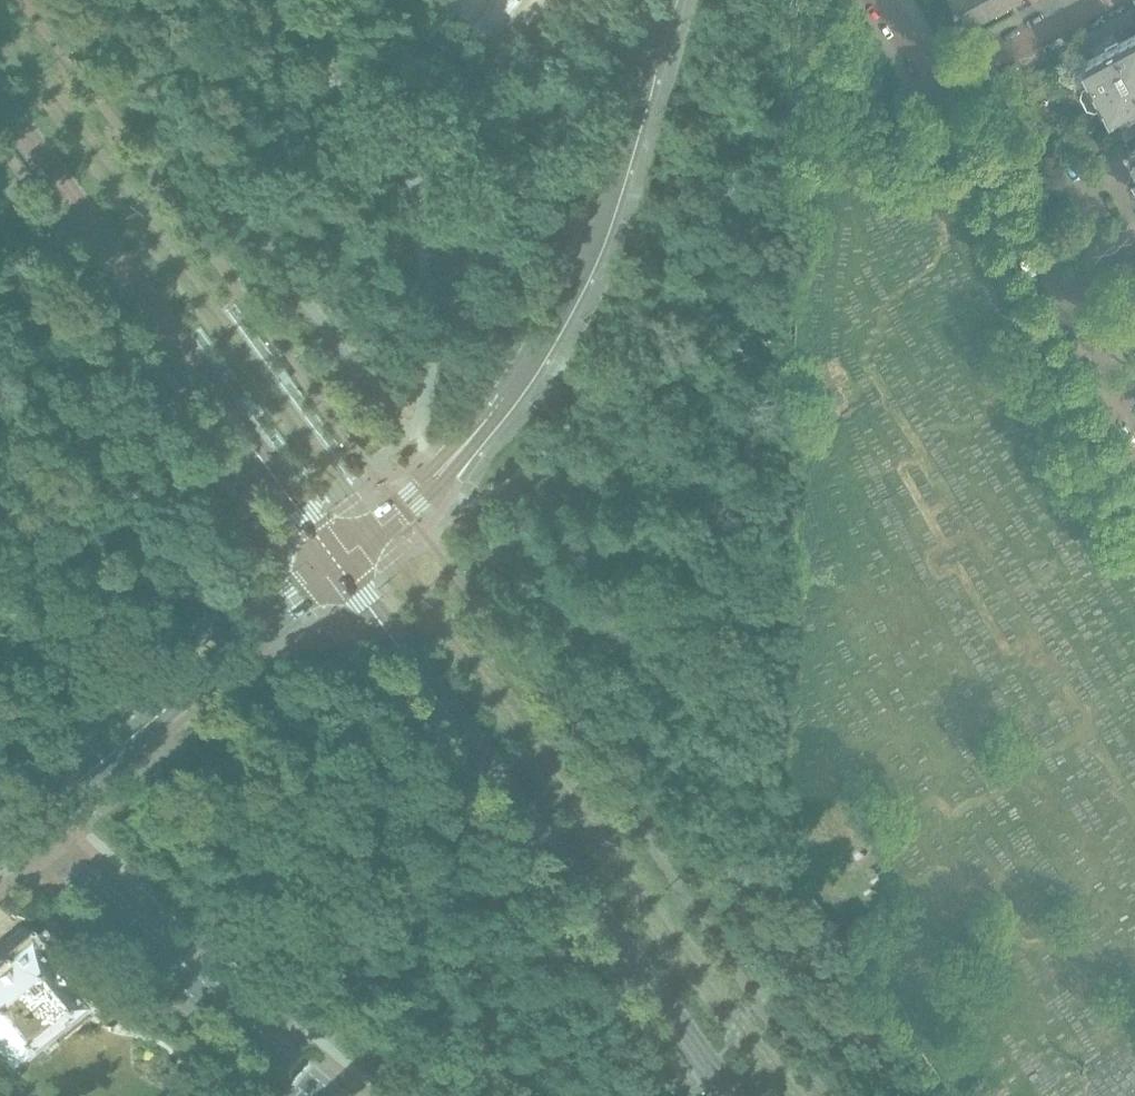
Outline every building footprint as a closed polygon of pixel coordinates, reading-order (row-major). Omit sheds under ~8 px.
[(967,25),(1014,0),(953,0),(967,25)] [(1120,43),(1120,42),(1108,49),(1085,62),(1092,76),(1092,78),(1085,82),(1082,90),(1089,103),(1098,105),(1105,101),(1106,102),(1114,116),(1134,104),(1134,35),(1120,43)] [(1009,116),(1011,107),(1008,102),(1000,101),(994,104),(992,112),(995,117),(1003,119),(1009,116)] [(1134,135),(1134,121),(1130,124),(1120,130),(1126,140),(1134,135)] [(68,1006),(49,982),(52,980),(53,970),(46,961),(36,960),(33,962),(16,941),(0,954),(0,1062),(8,1071),(23,1058),(16,1048),(41,1029),(48,1038),(66,1023),(59,1013),(68,1006)]
